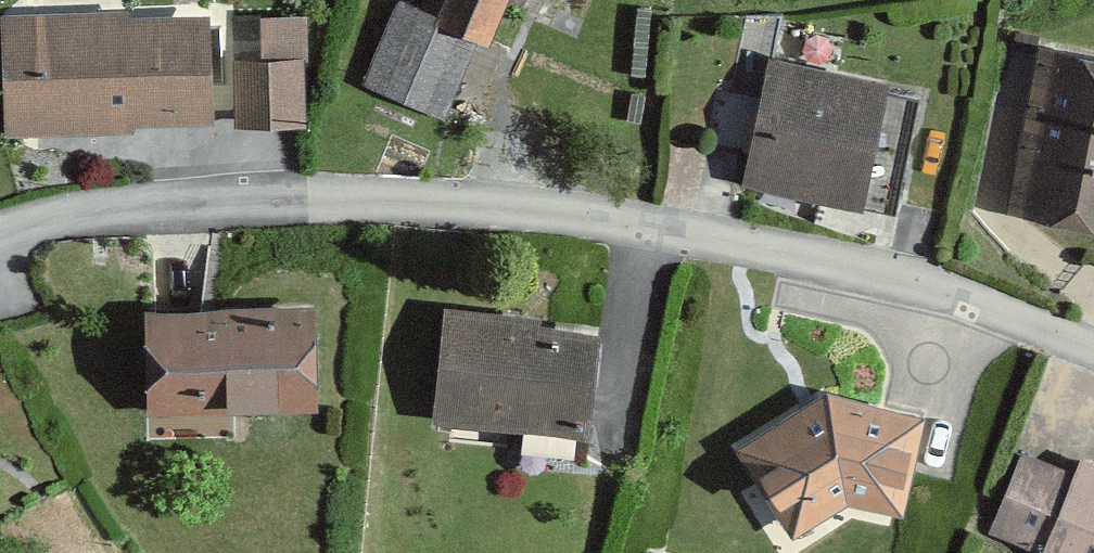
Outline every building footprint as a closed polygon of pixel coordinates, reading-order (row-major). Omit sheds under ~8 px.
[(423,8),(402,0),(386,0),(354,84),(437,115),(456,64),(481,73),(494,40),(476,33),(489,0),(426,0),(423,8)] [(207,123),(203,3),(0,11),(0,131),(207,123)] [(235,125),(311,122),(307,14),(261,15),(263,56),(233,57),(235,125)] [(1037,43),(1005,211),(1093,227),(1093,54),(1037,43)] [(863,209),(889,80),(769,56),(743,185),(863,209)] [(145,413),(318,410),(316,301),(143,305),(145,413)] [(433,420),(590,437),(602,328),(542,322),(542,315),(446,305),(433,420)] [(904,515),(926,413),(827,389),(734,447),(792,538),(849,503),(904,515)] [(1028,436),(989,533),(1034,551),(1034,552),(1093,552),(1093,463),(1028,436)]
